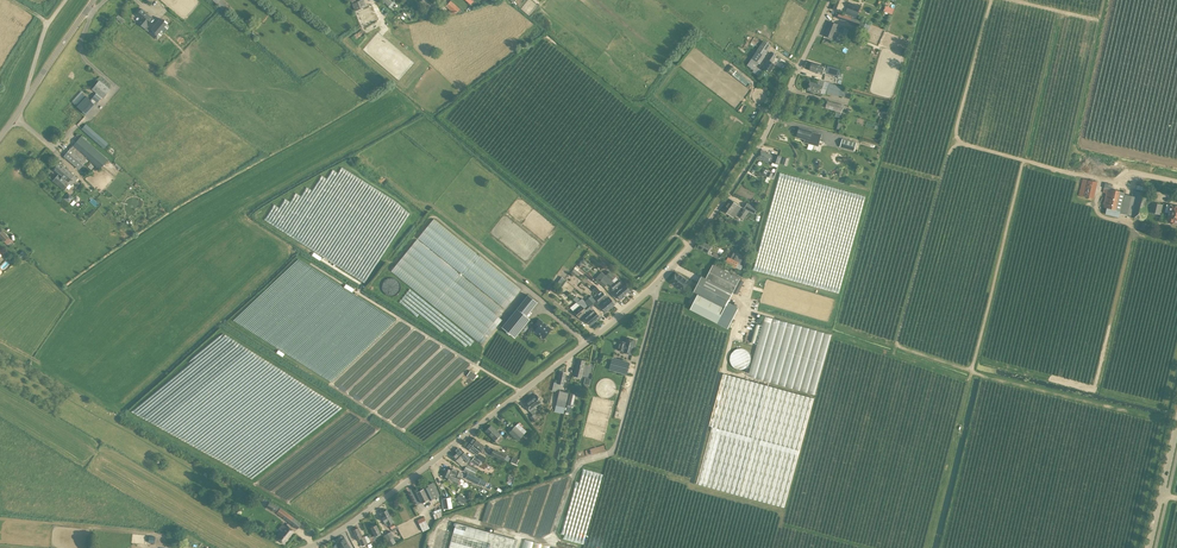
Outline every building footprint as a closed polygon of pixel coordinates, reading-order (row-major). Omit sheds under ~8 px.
[(223,10),(228,5),(222,0),(212,0),(223,10)] [(351,3),(354,10),(361,7),(358,0),(351,3)] [(426,0),(422,0),(419,3),(429,11),(433,6),(426,0)] [(463,12),(451,1),(446,6),(452,11),(449,12),(449,15),(463,12)] [(847,8),(858,12),(861,6),(849,2),(847,8)] [(896,8),(887,5),(885,10),(893,14),(896,8)] [(146,25),(153,19),(142,9),(136,15),(140,19),(137,22),(148,32),(150,28),(146,25)] [(839,14),(837,18),(854,23),(855,19),(839,14)] [(169,27),(167,24),(160,18),(150,30),(151,31),(149,33),(157,40),(169,27)] [(836,40),(842,26),(830,21),(824,36),(836,40)] [(858,28),(868,32),(871,25),(861,21),(858,28)] [(369,26),(361,30),(364,35),(372,30),(369,26)] [(873,35),(870,34),(868,39),(878,42),(883,29),(876,27),(873,35)] [(747,65),(754,70),(759,63),(760,63),(765,56),(764,56),(771,45),(764,41),(752,58),(747,65)] [(770,73),(775,65),(772,63),(776,56),(772,53),(771,54),(764,64),(766,66),(764,69),(770,73)] [(826,74),(826,73),(838,77),(838,78),(842,79),(843,76),(839,75),(840,69),(828,66),(828,65),(825,64),(825,66),(812,63),(810,71),(822,74),(823,73),(826,74)] [(750,83),(741,76),(742,75),(737,71),(733,75),(747,86),(750,83)] [(807,90),(821,94),(824,81),(819,80),(818,84),(810,82),(807,90)] [(93,89),(103,98),(110,90),(99,81),(93,89)] [(839,86),(830,83),(828,91),(827,93),(842,97),(845,87),(844,87),(839,86)] [(86,115),(96,105),(95,104),(90,100),(86,96),(81,91),(72,102),(76,106),(86,115)] [(97,102),(97,103),(101,98),(96,94),(92,98),(97,102)] [(828,101),(826,108),(842,113),(844,106),(828,101)] [(67,106),(62,112),(77,123),(81,117),(67,106)] [(103,148),(107,143),(85,123),(81,128),(103,148)] [(812,131),(799,128),(796,138),(805,140),(804,143),(809,144),(807,149),(812,151),(814,146),(818,147),(822,135),(812,132),(812,131)] [(81,136),(73,146),(87,158),(100,169),(108,159),(81,136)] [(855,151),(856,144),(842,140),(840,147),(855,151)] [(73,146),(71,149),(70,149),(64,156),(78,168),(87,158),(73,146)] [(762,151),(762,160),(776,160),(777,156),(781,156),(781,151),(762,151)] [(64,190),(69,183),(72,186),(78,178),(59,162),(52,170),(58,174),(53,181),(64,190)] [(1093,198),(1097,181),(1082,178),(1078,194),(1093,198)] [(68,193),(64,198),(69,202),(73,197),(68,193)] [(1125,198),(1109,198),(1109,211),(1126,211),(1125,198)] [(741,207),(730,200),(723,209),(734,217),(741,207)] [(1161,215),(1163,205),(1152,202),(1149,212),(1161,215)] [(747,204),(745,208),(755,213),(757,209),(747,204)] [(1171,205),(1166,204),(1165,212),(1169,213),(1167,220),(1174,222),(1174,223),(1176,224),(1176,207),(1171,205)] [(416,239),(391,271),(481,344),(501,319),(498,316),(503,309),(461,275),(462,274),(504,308),(521,289),(433,218),(417,238),(460,272),(458,273),(416,239)] [(7,245),(10,241),(12,243),(13,242),(2,230),(0,232),(0,237),(4,241),(7,245)] [(718,259),(721,254),(716,252),(719,248),(712,245),(711,246),(701,241),(697,248),(708,254),(708,253),(718,259)] [(744,257),(736,252),(736,253),(734,252),(731,258),(728,257),(725,263),(735,269),(737,265),(739,266),(744,257)] [(693,305),(690,309),(727,328),(728,326),(737,308),(727,303),(733,291),(739,279),(713,265),(706,279),(702,277),(694,292),(698,294),(693,305)] [(612,280),(611,280),(625,296),(630,291),(624,284),(621,281),(619,281),(615,277),(616,277),(610,271),(606,275),(612,280)] [(682,291),(689,282),(677,273),(670,282),(682,291)] [(625,296),(611,280),(606,275),(605,276),(605,275),(598,282),(604,287),(608,283),(613,289),(612,290),(614,292),(614,293),(620,300),(625,296)] [(384,277),(381,291),(397,295),(400,281),(384,277)] [(566,283),(561,279),(556,286),(561,290),(566,283)] [(744,281),(739,279),(733,291),(737,294),(744,281)] [(602,292),(599,295),(610,308),(615,304),(609,297),(608,297),(606,295),(606,296),(602,292)] [(528,295),(501,327),(515,338),(530,320),(526,316),(537,303),(528,295)] [(610,308),(599,295),(595,298),(598,301),(597,303),(599,305),(605,312),(610,308)] [(585,309),(595,321),(600,317),(592,307),(590,309),(582,299),(577,303),(585,309)] [(582,316),(584,318),(590,325),(595,321),(584,309),(577,303),(576,302),(570,308),(579,318),(582,316)] [(817,393),(832,333),(763,316),(748,377),(817,393)] [(534,331),(543,339),(551,329),(539,319),(534,325),(537,327),(534,331)] [(750,342),(754,343),(759,324),(755,323),(750,342)] [(637,341),(627,338),(626,342),(620,341),(618,350),(624,351),(623,352),(633,355),(637,341)] [(613,358),(610,369),(627,374),(630,362),(613,358)] [(581,377),(585,361),(577,359),(574,376),(581,377)] [(477,375),(470,370),(466,375),(474,380),(477,375)] [(554,382),(553,387),(552,390),(555,391),(561,387),(561,384),(563,384),(566,373),(559,372),(557,383),(554,382)] [(712,426),(697,483),(732,493),(784,507),(814,398),(724,374),(709,426),(712,426)] [(566,402),(569,392),(559,390),(556,405),(554,411),(564,414),(566,402)] [(573,406),(576,394),(569,393),(567,402),(567,405),(566,411),(570,412),(572,406),(573,406)] [(536,395),(529,400),(535,407),(542,402),(536,395)] [(532,415),(534,414),(538,411),(535,407),(529,400),(526,402),(524,404),(532,415)] [(536,417),(539,415),(537,412),(534,414),(530,417),(534,422),(538,419),(536,417)] [(524,434),(527,431),(518,423),(515,426),(509,432),(518,441),(524,434)] [(504,438),(501,435),(491,425),(485,431),(495,441),(497,444),(499,444),(504,438)] [(473,437),(469,442),(480,451),(484,446),(473,437)] [(469,442),(465,447),(476,455),(480,451),(469,442)] [(586,455),(607,451),(605,444),(585,449),(586,455)] [(461,448),(457,452),(466,462),(469,459),(470,460),(471,459),(470,457),(469,458),(467,455),(461,448)] [(491,455),(504,461),(504,460),(508,462),(510,458),(506,456),(506,455),(494,449),(491,455)] [(477,469),(467,464),(467,463),(466,462),(457,452),(452,457),(459,463),(462,466),(465,467),(463,470),(474,475),(477,469)] [(516,466),(518,458),(511,456),(509,465),(516,466)] [(478,466),(481,461),(474,457),(471,461),(478,466)] [(481,461),(478,466),(484,469),(487,464),(481,461)] [(448,467),(446,472),(459,477),(461,472),(448,467)] [(458,484),(461,478),(459,477),(446,472),(444,478),(458,484)] [(478,485),(481,479),(468,473),(465,479),(478,485)] [(438,498),(440,497),(436,489),(433,483),(427,485),(428,487),(423,489),(416,492),(422,503),(429,499),(429,500),(437,496),(438,498)] [(459,494),(456,498),(464,504),(467,500),(459,494)] [(450,497),(443,499),(445,509),(452,508),(450,497)] [(293,517),(281,507),(270,502),(266,508),(276,513),(290,523),(296,529),(301,524),(293,517)] [(393,522),(392,519),(391,519),(387,510),(379,514),(384,522),(386,526),(393,522)] [(423,532),(430,528),(424,517),(417,520),(422,531),(423,532)] [(448,547),(516,547),(518,540),(455,523),(448,547)] [(378,545),(375,539),(377,539),(375,536),(381,533),(376,524),(370,528),(374,535),(369,538),(373,547),(378,545)] [(286,525),(276,537),(285,544),(295,532),(286,525)] [(364,536),(362,537),(358,528),(352,531),(356,540),(359,539),(362,546),(367,543),(364,536)] [(391,531),(384,535),(390,546),(396,542),(393,537),(394,536),(391,531)] [(345,539),(336,544),(339,547),(350,547),(345,539)] [(548,545),(521,539),(519,547),(547,547),(548,545)]
